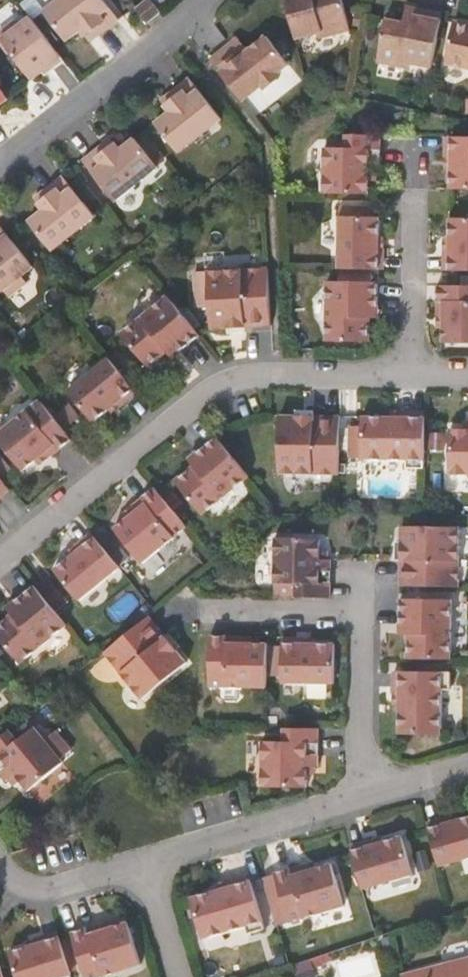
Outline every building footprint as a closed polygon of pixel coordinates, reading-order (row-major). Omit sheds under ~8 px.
[(88,36),(94,31),(98,36),(121,19),(107,0),(60,0),(46,11),(69,40),(71,38),(76,35),(80,31),(83,29),(88,36)] [(162,12),(153,0),(149,0),(138,8),(149,22),(162,12)] [(297,39),(319,33),(320,39),(352,30),(344,0),(287,0),(297,39)] [(408,6),(404,22),(412,23),(415,8),(408,6)] [(378,61),(409,67),(410,62),(433,66),(444,13),(415,8),(412,23),(404,22),(386,19),(378,61)] [(68,60),(33,15),(21,25),(17,20),(0,32),(0,34),(33,78),(45,69),(51,64),(55,70),(68,60)] [(467,66),(467,23),(455,21),(447,62),(467,66)] [(92,41),(98,36),(94,31),(88,36),(92,41)] [(299,44),(320,39),(319,33),(297,39),(299,44)] [(249,51),(245,46),(238,52),(232,45),(212,60),(212,61),(238,94),(243,100),(263,85),(270,86),(279,80),(279,72),(289,64),(266,38),(249,51)] [(239,39),(232,45),(238,52),(245,46),(239,39)] [(409,67),(432,71),(433,66),(410,62),(409,67)] [(49,74),(55,70),(51,64),(45,69),(49,74)] [(455,71),(454,81),(467,83),(467,72),(455,71)] [(191,78),(169,95),(173,100),(168,105),(173,111),(158,122),(181,152),(223,119),(223,118),(191,78)] [(9,96),(0,84),(0,104),(9,96)] [(163,99),(168,105),(173,100),(169,95),(163,99)] [(115,136),(109,141),(113,146),(120,142),(115,136)] [(358,196),(358,183),(359,175),(366,175),(370,175),(371,137),(335,138),(335,142),(335,151),(320,151),(314,151),(313,195),(358,196)] [(124,147),(120,142),(113,146),(109,141),(86,158),(119,200),(161,167),(138,138),(124,147)] [(450,191),(467,191),(467,138),(451,138),(450,169),(450,191)] [(320,142),(320,151),(335,151),(335,142),(320,142)] [(65,176),(44,192),(48,197),(41,202),(46,208),(31,220),(55,250),(98,216),(65,176)] [(38,197),(41,202),(48,197),(44,192),(38,197)] [(378,271),(378,240),(378,220),(369,219),(339,219),(338,271),(378,271)] [(448,272),(467,272),(467,221),(450,220),(449,240),(448,272)] [(0,226),(0,281),(6,289),(10,294),(29,279),(25,274),(35,265),(3,224),(0,226)] [(244,321),(245,329),(272,327),(268,271),(209,273),(209,287),(211,318),(212,330),(228,330),(228,322),(244,321)] [(338,275),(338,283),(374,284),(374,275),(338,275)] [(370,342),(370,318),(370,308),(378,308),(379,284),(374,284),(338,283),(328,284),(327,342),(370,342)] [(209,287),(201,288),(203,318),(211,318),(209,287)] [(437,312),(445,312),(445,328),(444,344),(467,344),(467,287),(438,287),(437,312)] [(182,351),(200,337),(168,297),(122,335),(149,367),(168,352),(176,345),(182,351)] [(378,318),(378,308),(370,308),(370,318),(378,318)] [(437,328),(445,328),(445,312),(437,312),(437,328)] [(245,335),(245,329),(244,321),(228,322),(228,330),(229,336),(245,335)] [(173,358),(182,351),(176,345),(168,352),(173,358)] [(105,404),(129,384),(104,353),(64,386),(89,416),(105,404)] [(109,409),(134,389),(129,384),(105,404),(109,409)] [(72,440),(40,400),(0,432),(0,444),(22,471),(35,461),(47,451),(51,456),(54,455),(72,440)] [(299,413),(299,418),(299,426),(314,427),(314,419),(314,413),(299,413)] [(299,426),(299,418),(279,418),(278,475),(339,476),(340,418),(314,419),(314,427),(299,426)] [(425,420),(394,420),(364,419),(364,429),(363,458),(363,460),(408,461),(408,471),(424,471),(425,420)] [(364,429),(355,429),(354,458),(363,458),(364,429)] [(464,430),(451,429),(450,475),(467,475),(467,430),(464,430)] [(217,438),(198,454),(203,460),(194,467),(176,482),(203,516),(249,478),(239,465),(231,456),(217,438)] [(239,447),(233,451),(241,461),(247,457),(239,447)] [(40,466),(51,456),(47,451),(35,461),(40,466)] [(189,461),(194,467),(203,460),(198,454),(189,461)] [(9,490),(0,479),(0,498),(9,490)] [(142,565),(187,528),(158,492),(155,489),(135,505),(140,510),(126,520),(115,530),(142,565)] [(122,515),(126,520),(140,510),(135,505),(122,515)] [(408,561),(401,561),(401,586),(457,586),(457,527),(401,527),(401,545),(408,545),(408,561)] [(71,556),(75,562),(99,542),(95,537),(71,556)] [(276,597),(296,597),(330,597),(331,560),(328,560),(320,559),(320,553),(321,539),(277,539),(263,538),(259,543),(259,559),(263,563),(276,564),(276,597)] [(99,542),(75,562),(58,575),(84,606),(124,574),(99,542)] [(396,545),(396,561),(401,561),(408,561),(408,545),(401,545),(396,545)] [(67,626),(51,606),(34,586),(15,602),(20,608),(11,615),(0,624),(0,637),(22,664),(67,626)] [(44,595),(53,606),(59,600),(51,590),(44,595)] [(451,601),(400,601),(400,614),(400,626),(408,625),(408,636),(408,659),(450,660),(451,601)] [(7,609),(11,615),(20,608),(15,602),(7,609)] [(161,642),(166,638),(148,616),(141,622),(123,637),(104,652),(142,699),(186,663),(175,650),(171,654),(161,642)] [(400,636),(408,636),(408,625),(400,626),(400,636)] [(170,635),(166,638),(161,642),(171,654),(175,650),(180,647),(170,635)] [(224,643),(223,635),(197,635),(196,687),(255,687),(255,643),(239,643),(224,643)] [(334,645),(314,644),(282,644),(282,684),(333,684),(334,645)] [(422,672),(399,671),(399,703),(399,733),(440,733),(441,689),(450,689),(450,672),(448,672),(422,672)] [(71,750),(49,723),(37,732),(59,759),(71,750)] [(19,778),(28,790),(62,762),(59,759),(37,732),(34,727),(18,740),(9,730),(0,737),(0,773),(5,780),(7,778),(14,773),(19,778)] [(305,765),(313,765),(316,765),(317,728),(282,728),(282,741),(261,741),(260,785),(305,785),(305,773),(305,765)] [(12,784),(19,778),(14,773),(7,778),(12,784)] [(457,814),(426,823),(428,830),(459,820),(457,814)] [(428,830),(430,835),(438,863),(439,867),(467,858),(467,817),(459,820),(428,830)] [(380,835),(348,844),(351,852),(382,842),(380,835)] [(382,842),(351,852),(351,853),(358,874),(361,886),(362,888),(412,874),(401,836),(382,842)] [(314,862),(299,866),(301,874),(316,870),(314,862)] [(331,865),(316,870),(301,874),(299,866),(274,874),(289,923),(343,906),(331,865)] [(217,884),(219,890),(250,881),(248,875),(217,884)] [(287,915),(274,875),(262,878),(273,914),(274,919),(287,915)] [(265,930),(250,881),(219,890),(191,899),(203,938),(245,926),(248,935),(265,930)] [(110,919),(95,924),(97,932),(112,927),(110,919)] [(112,927),(97,932),(95,924),(71,932),(85,976),(97,976),(140,964),(127,922),(112,927)] [(28,944),(30,950),(60,941),(58,935),(28,944)] [(30,950),(10,957),(17,976),(71,976),(60,941),(30,950)] [(401,976),(467,976),(467,958),(401,976)]
